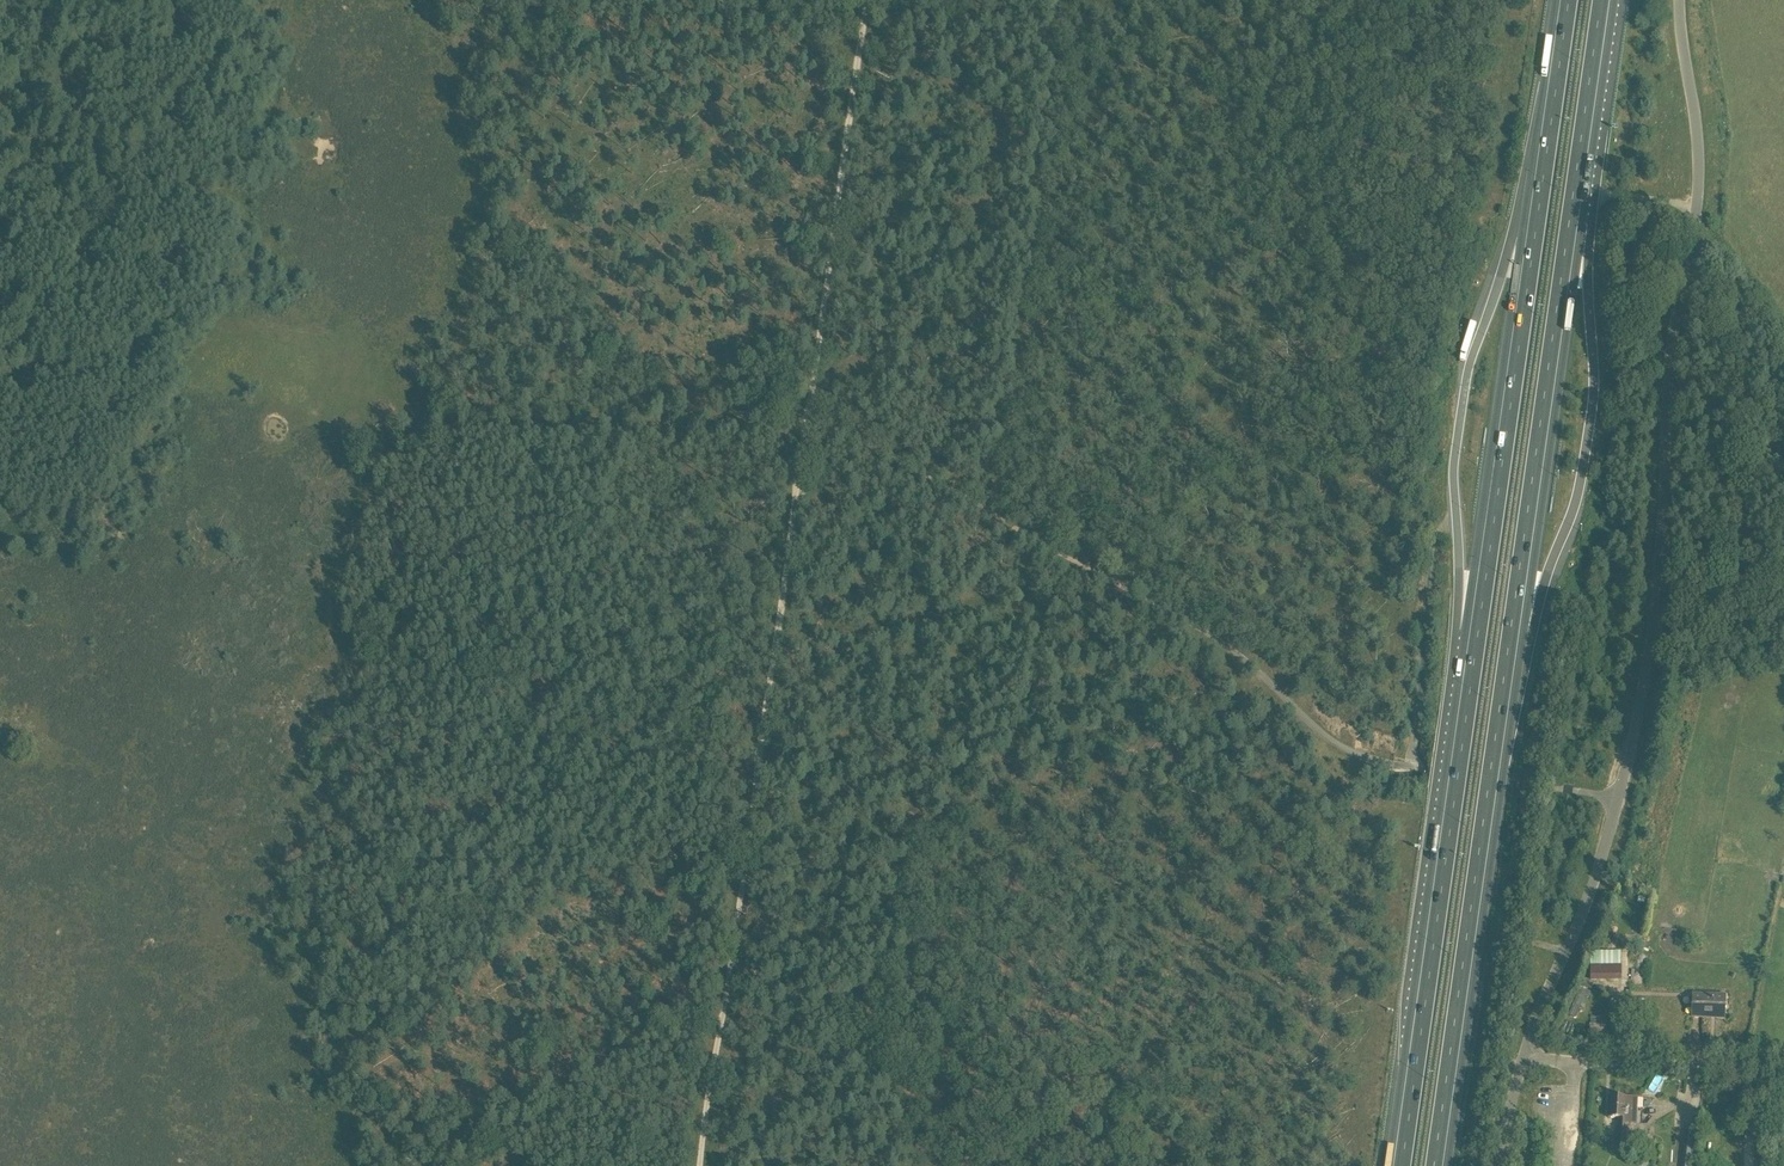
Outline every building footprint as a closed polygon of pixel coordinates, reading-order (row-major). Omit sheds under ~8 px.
[(1607,782),(1613,784),(1617,774),(1611,772),(1607,782)] [(1756,943),(1757,920),(1746,920),(1746,942),(1756,943)] [(1588,962),(1619,962),(1619,949),(1588,949),(1588,962)] [(1591,980),(1621,979),(1621,966),(1591,967),(1591,980)] [(1580,989),(1578,994),(1569,1016),(1575,1018),(1581,1005),(1585,1006),(1590,993),(1580,989)] [(1724,1016),(1725,995),(1697,994),(1697,997),(1693,997),(1692,1018),(1711,1018),(1711,1015),(1724,1016)] [(1604,1024),(1590,1023),(1589,1035),(1604,1035),(1604,1024)] [(1635,1125),(1637,1098),(1610,1096),(1609,1118),(1619,1118),(1617,1152),(1626,1152),(1627,1124),(1635,1125)]
